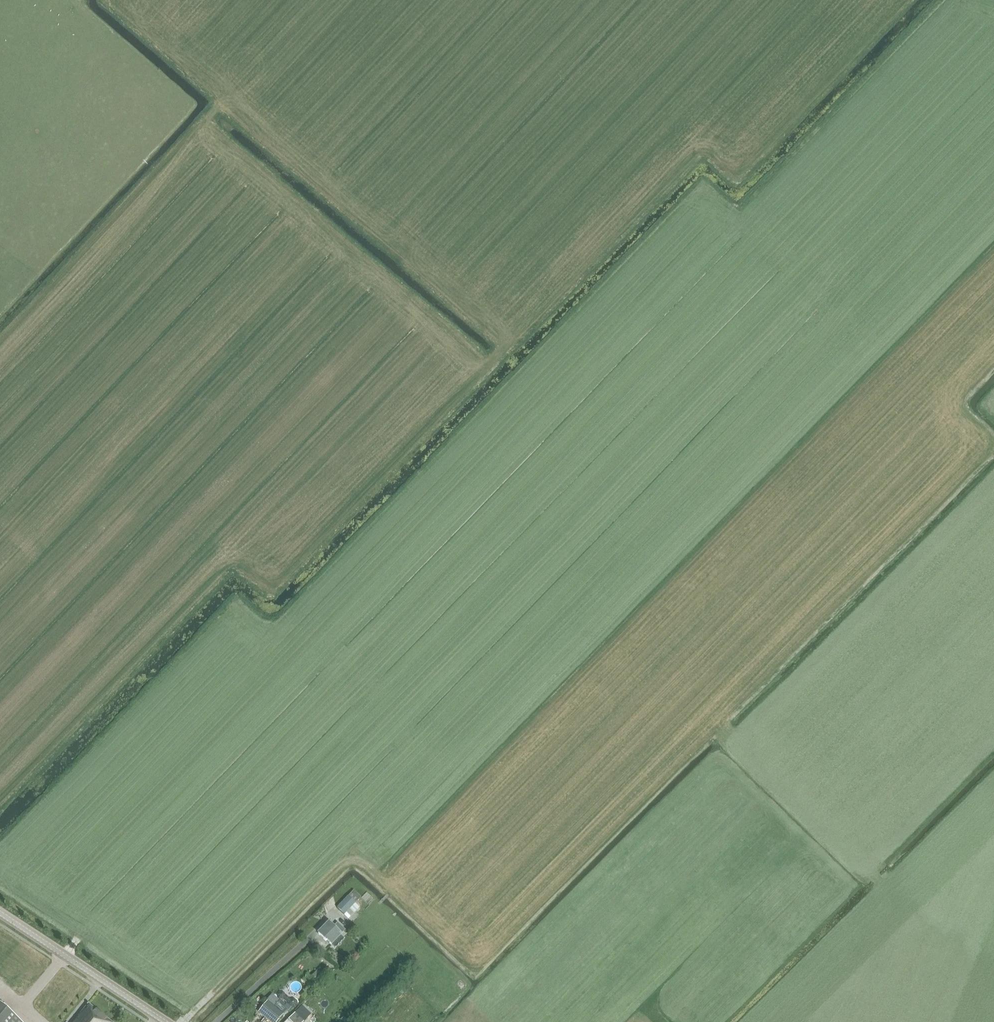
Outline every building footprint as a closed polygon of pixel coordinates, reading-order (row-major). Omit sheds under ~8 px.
[(337,907),(344,915),(355,903),(361,897),(354,890),(337,907)] [(326,940),(331,945),(340,935),(345,930),(337,923),(333,928),(328,924),(318,934),(325,941),(326,940)] [(325,960),(320,964),(324,969),(322,970),(327,976),(334,969),(325,960)] [(308,976),(313,981),(321,975),(317,969),(308,976)] [(400,986),(406,992),(415,982),(407,974),(401,980),(403,982),(400,986)] [(290,999),(285,996),(284,992),(280,992),(277,995),(279,999),(283,999),(287,1003),(288,1006),(291,1009),(295,1008),(297,1005),(297,1001),(293,998),(290,999)] [(259,1011),(272,1021),(277,1021),(283,1015),(267,1002),(259,1011)] [(88,1003),(73,1021),(112,1021),(88,1003)] [(0,1004),(0,1021),(20,1021),(0,1004)] [(304,1021),(302,1020),(307,1015),(303,1011),(303,1010),(301,1008),(300,1009),(300,1008),(295,1013),(288,1020),(287,1019),(285,1021),(303,1021),(304,1021)]
